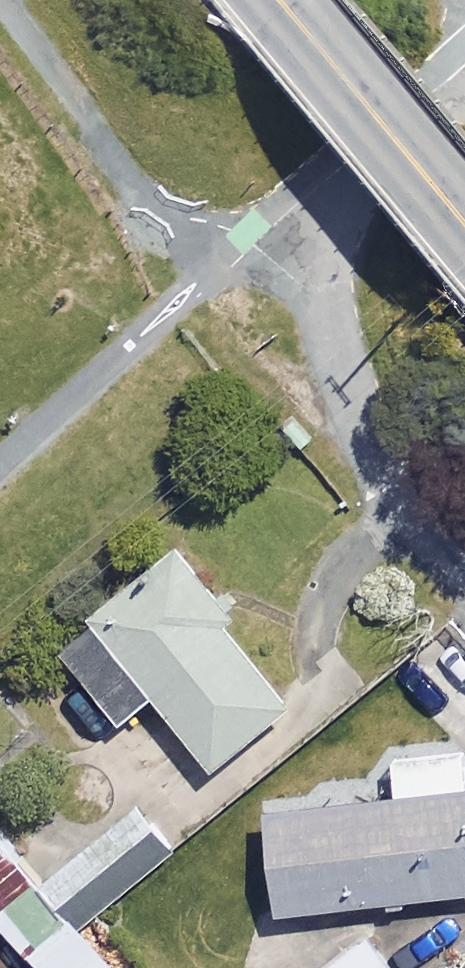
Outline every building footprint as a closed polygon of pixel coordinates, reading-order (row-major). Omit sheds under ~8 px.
[(235,618),(177,549),(56,650),(121,728),(157,698),(217,770),(292,708),(224,627),(235,618)] [(396,763),(400,801),(271,815),(282,916),(464,896),(464,755),(396,763)] [(175,855),(141,810),(47,880),(81,925),(106,907),(175,855)] [(0,838),(0,892),(27,866),(0,838)] [(70,921),(35,885),(0,919),(0,927),(31,958),(70,921)] [(31,958),(41,967),(116,967),(70,921),(31,958)] [(374,944),(340,967),(391,967),(374,944)]
